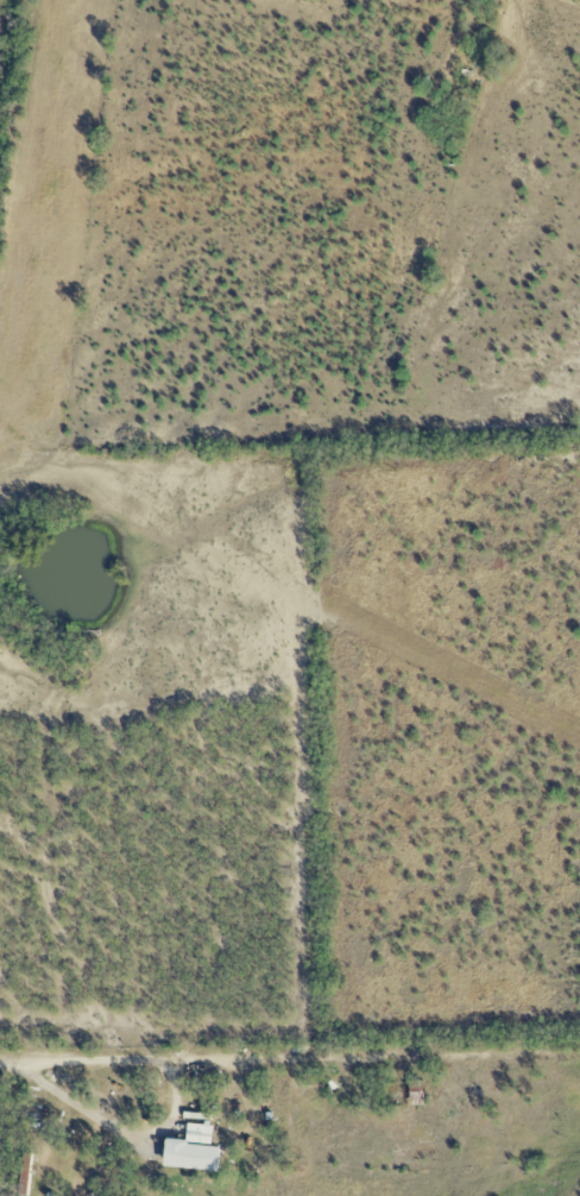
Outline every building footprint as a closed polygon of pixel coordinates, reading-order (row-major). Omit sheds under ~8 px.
[(216,1171),(218,1148),(209,1147),(211,1126),(185,1125),(184,1141),(162,1140),(160,1169),(216,1171)]
